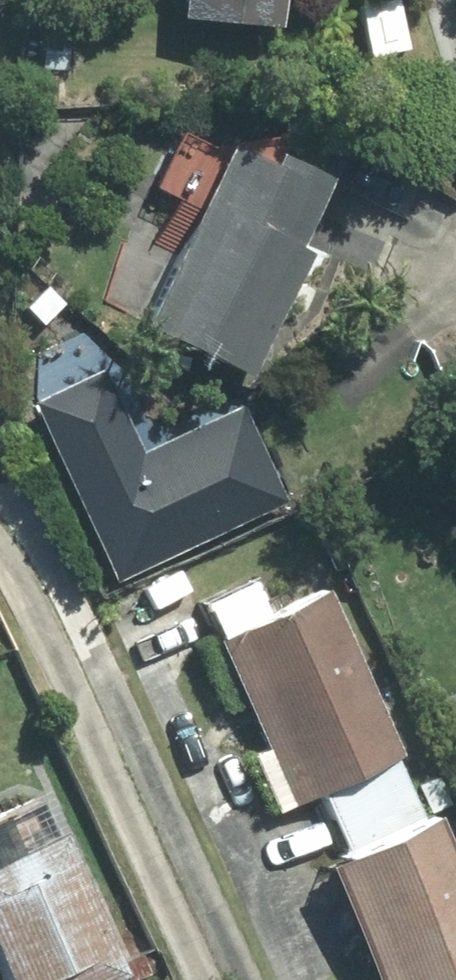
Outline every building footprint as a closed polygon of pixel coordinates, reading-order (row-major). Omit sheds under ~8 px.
[(182,5),(279,16),(281,0),(182,0),(182,5)] [(247,369),(308,246),(294,238),(328,171),(277,146),(272,156),(231,136),(140,317),(247,369)] [(44,319),(61,300),(40,281),(23,300),(44,319)] [(114,574),(288,497),(245,398),(140,445),(103,360),(33,392),(114,574)] [(319,787),(391,756),(398,752),(324,583),(213,632),(264,746),(249,754),(273,807),(319,787)] [(391,756),(319,787),(344,846),(321,856),(377,979),(455,979),(455,856),(434,806),(416,814),(391,756)] [(127,975),(64,829),(0,856),(0,979),(115,979),(127,975)]
